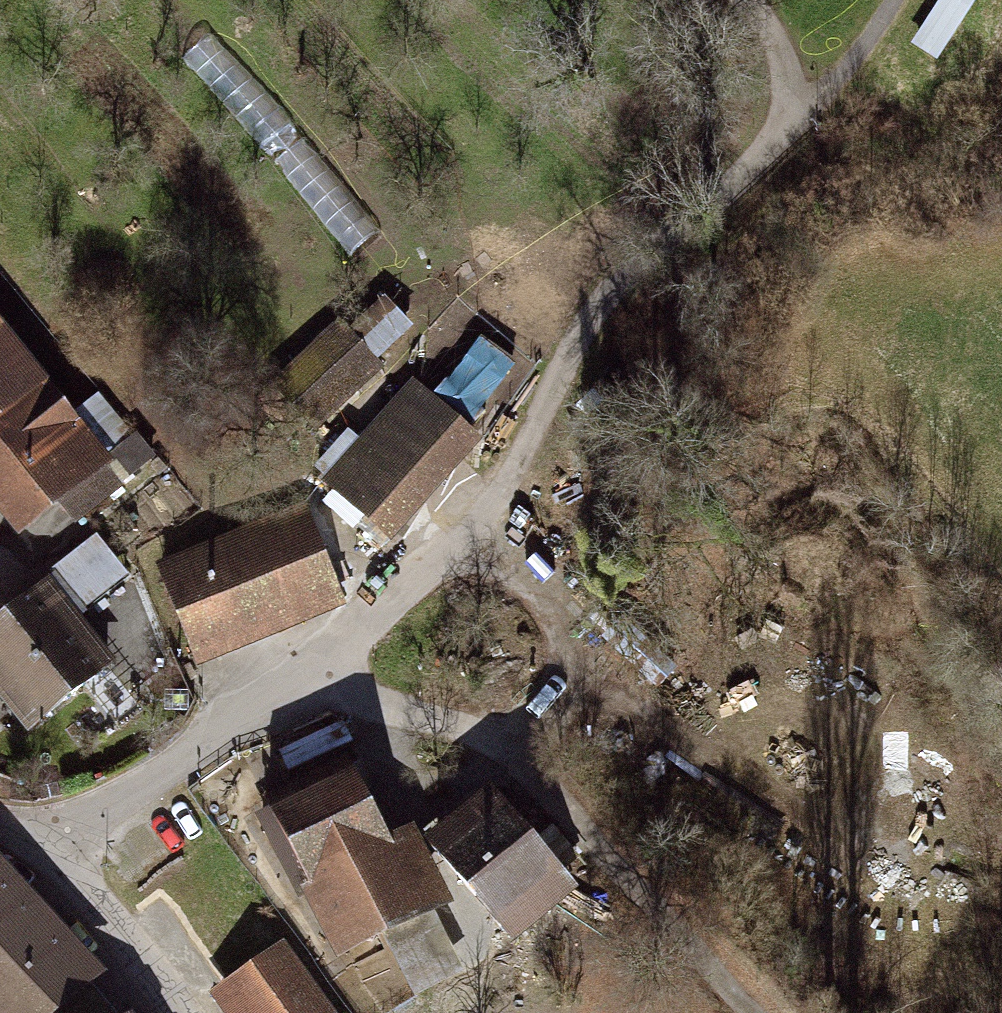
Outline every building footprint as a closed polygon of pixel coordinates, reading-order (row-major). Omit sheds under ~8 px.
[(280,405),(323,452),(390,391),(382,383),(424,344),(393,310),(350,348),(347,344),(280,405)] [(25,542),(65,509),(76,523),(156,459),(140,440),(107,466),(0,333),(0,511),(25,542)] [(330,482),(387,534),(474,438),(416,387),(330,482)] [(306,505),(157,565),(197,665),(347,605),(306,505)] [(127,576),(98,540),(54,575),(83,611),(127,576)] [(0,630),(0,696),(29,733),(111,667),(49,590),(0,630)] [(307,900),(340,967),(459,909),(419,828),(388,843),(352,769),(274,807),(317,895),(307,900)] [(515,937),(576,883),(489,785),(428,839),(515,937)] [(36,906),(0,868),(0,940),(36,906)] [(0,940),(0,1012),(55,1012),(97,975),(36,906),(0,940)] [(420,987),(469,957),(446,921),(397,951),(420,987)] [(232,1012),(328,1012),(280,947),(217,992),(232,1012)]
